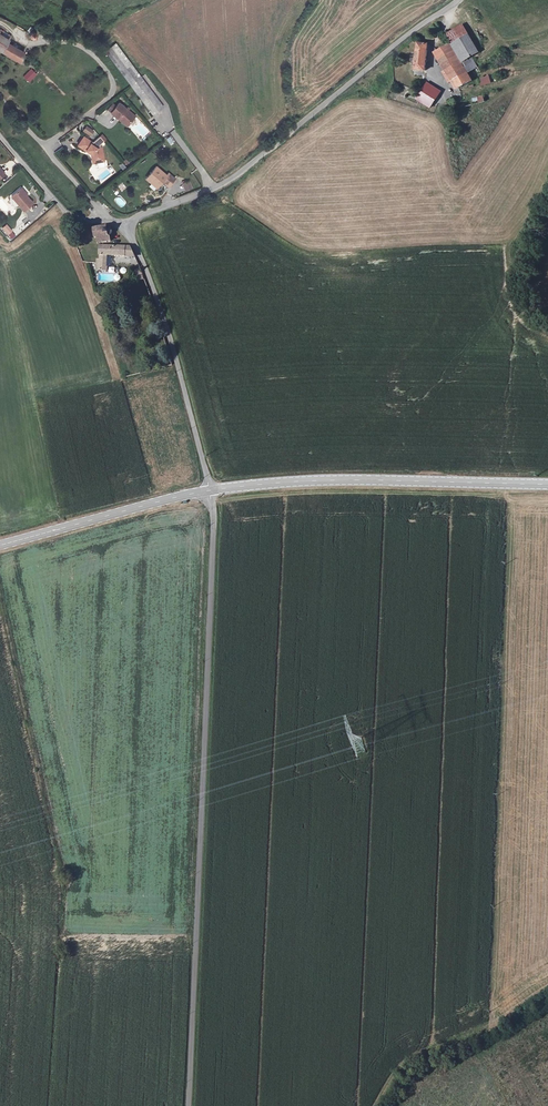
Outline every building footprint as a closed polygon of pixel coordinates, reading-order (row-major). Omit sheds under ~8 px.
[(440,36),(456,61),(462,57),(470,52),(454,27),(440,36)] [(29,32),(23,34),(26,43),(32,41),(34,38),(34,35),(32,33),(29,32)] [(14,63),(19,54),(2,46),(5,39),(0,37),(0,56),(14,63)] [(465,84),(452,64),(442,46),(425,57),(444,87),(447,86),(452,92),(465,84)] [(417,73),(419,47),(409,47),(408,72),(417,73)] [(452,64),(465,84),(471,80),(475,77),(462,57),(456,61),(452,64)] [(24,77),(30,82),(37,74),(31,68),(24,77)] [(489,75),(479,78),(481,86),(491,82),(489,75)] [(404,97),(409,100),(420,86),(415,83),(404,97)] [(432,96),(420,86),(409,100),(422,110),(432,96)] [(8,94),(7,93),(5,92),(2,92),(0,94),(0,95),(0,99),(1,100),(3,101),(5,101),(8,101),(9,99),(9,97),(9,95),(8,94)] [(130,119),(115,106),(107,115),(114,121),(116,119),(125,126),(130,119)] [(93,131),(86,125),(82,130),(90,137),(93,131)] [(171,135),(166,138),(170,145),(175,142),(171,135)] [(84,143),(77,138),(71,146),(79,151),(80,151),(85,154),(84,155),(86,161),(90,160),(90,162),(97,161),(94,148),(90,149),(83,145),(84,143)] [(151,169),(140,180),(145,185),(148,182),(153,187),(156,184),(162,190),(169,182),(163,176),(161,178),(151,169)] [(191,180),(183,182),(185,191),(193,189),(191,180)] [(183,186),(177,188),(179,195),(185,193),(183,186)] [(19,213),(28,206),(15,191),(6,198),(19,213)] [(120,197),(115,202),(121,208),(126,203),(120,197)] [(8,224),(2,227),(10,240),(16,236),(8,224)] [(109,225),(93,227),(95,238),(98,237),(99,245),(112,242),(111,236),(113,236),(113,228),(109,225)] [(97,258),(96,265),(106,265),(106,258),(129,258),(129,252),(126,252),(126,249),(101,249),(100,258),(97,258)]
